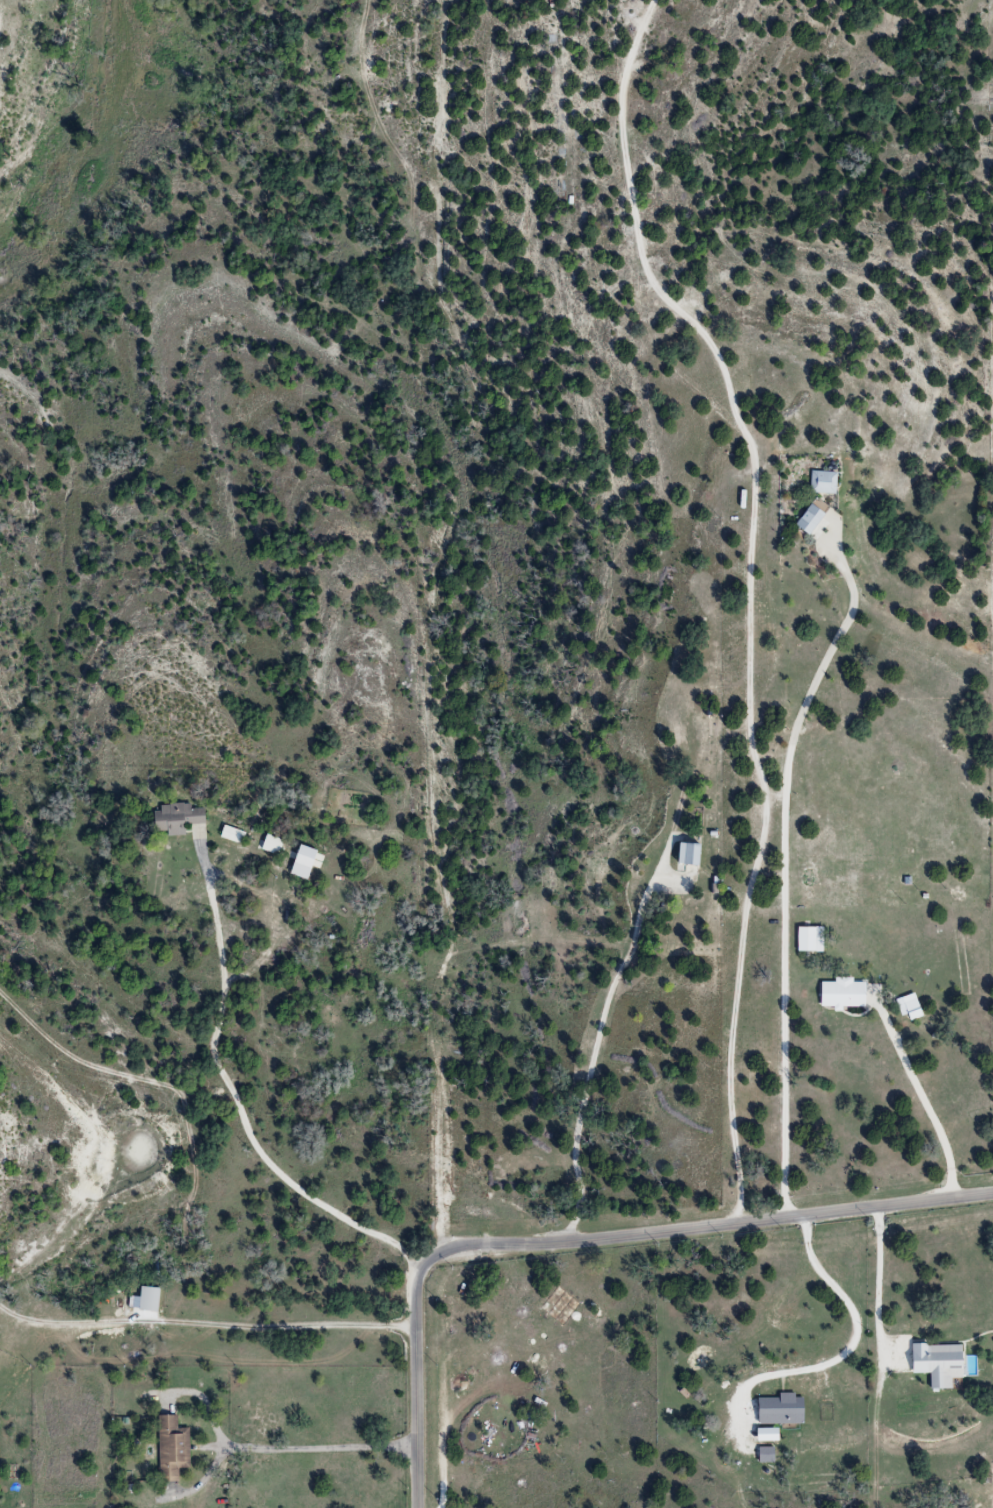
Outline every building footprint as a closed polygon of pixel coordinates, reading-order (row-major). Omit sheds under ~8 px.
[(811,491),(837,491),(837,472),(811,472),(811,491)] [(830,509),(816,499),(797,525),(811,535),(830,509)] [(190,825),(213,823),(211,808),(197,810),(197,804),(159,808),(161,836),(191,833),(190,825)] [(227,838),(242,843),(246,832),(230,827),(227,838)] [(266,850),(282,858),(289,842),(273,834),(266,850)] [(707,865),(707,845),(687,845),(687,865),(707,865)] [(827,952),(827,928),(802,928),(802,952),(827,952)] [(856,978),(838,978),(838,982),(825,983),(825,1008),(870,1007),(869,982),(856,983),(856,978)] [(920,1017),(912,993),(894,1000),(902,1024),(920,1017)] [(163,1289),(144,1287),(143,1312),(162,1313),(163,1289)] [(907,1375),(926,1375),(927,1389),(948,1389),(948,1378),(960,1378),(960,1344),(907,1345),(907,1375)] [(754,1424),(803,1424),(803,1397),(754,1397),(754,1424)] [(161,1482),(182,1482),(181,1469),(192,1469),(192,1427),(180,1428),(180,1415),(161,1415),(161,1482)]
